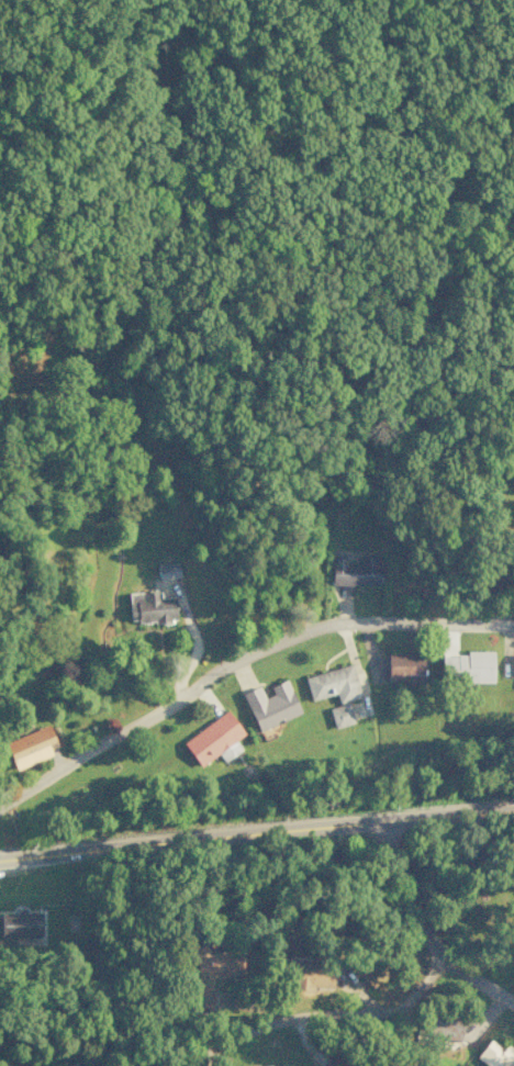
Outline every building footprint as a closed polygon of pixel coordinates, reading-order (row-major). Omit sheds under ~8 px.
[(330,584),(379,586),(380,555),(359,554),(358,563),(345,563),(345,558),(331,557),(330,584)] [(179,576),(177,561),(155,564),(158,579),(179,576)] [(160,597),(159,591),(128,592),(129,622),(175,621),(174,597),(160,597)] [(492,652),(442,653),(442,682),(492,681),(492,652)] [(402,683),(423,683),(422,653),(387,653),(387,679),(402,679),(402,683)] [(335,693),(338,703),(360,697),(351,663),(303,677),(310,700),(335,693)] [(299,714),(287,679),(269,686),(272,694),(263,697),(259,686),(242,692),(256,730),(299,714)] [(334,728),(354,722),(348,702),(328,708),(334,728)] [(199,766),(217,753),(223,761),(241,748),(235,740),(243,734),(227,710),(182,742),(199,766)] [(14,768),(59,750),(48,724),(4,742),(14,768)] [(40,936),(40,912),(0,914),(0,937),(40,936)] [(459,1041),(463,1021),(440,1016),(436,1037),(459,1041)] [(506,1044),(502,1049),(488,1039),(475,1057),(487,1065),(513,1065),(513,1050),(506,1044)]
